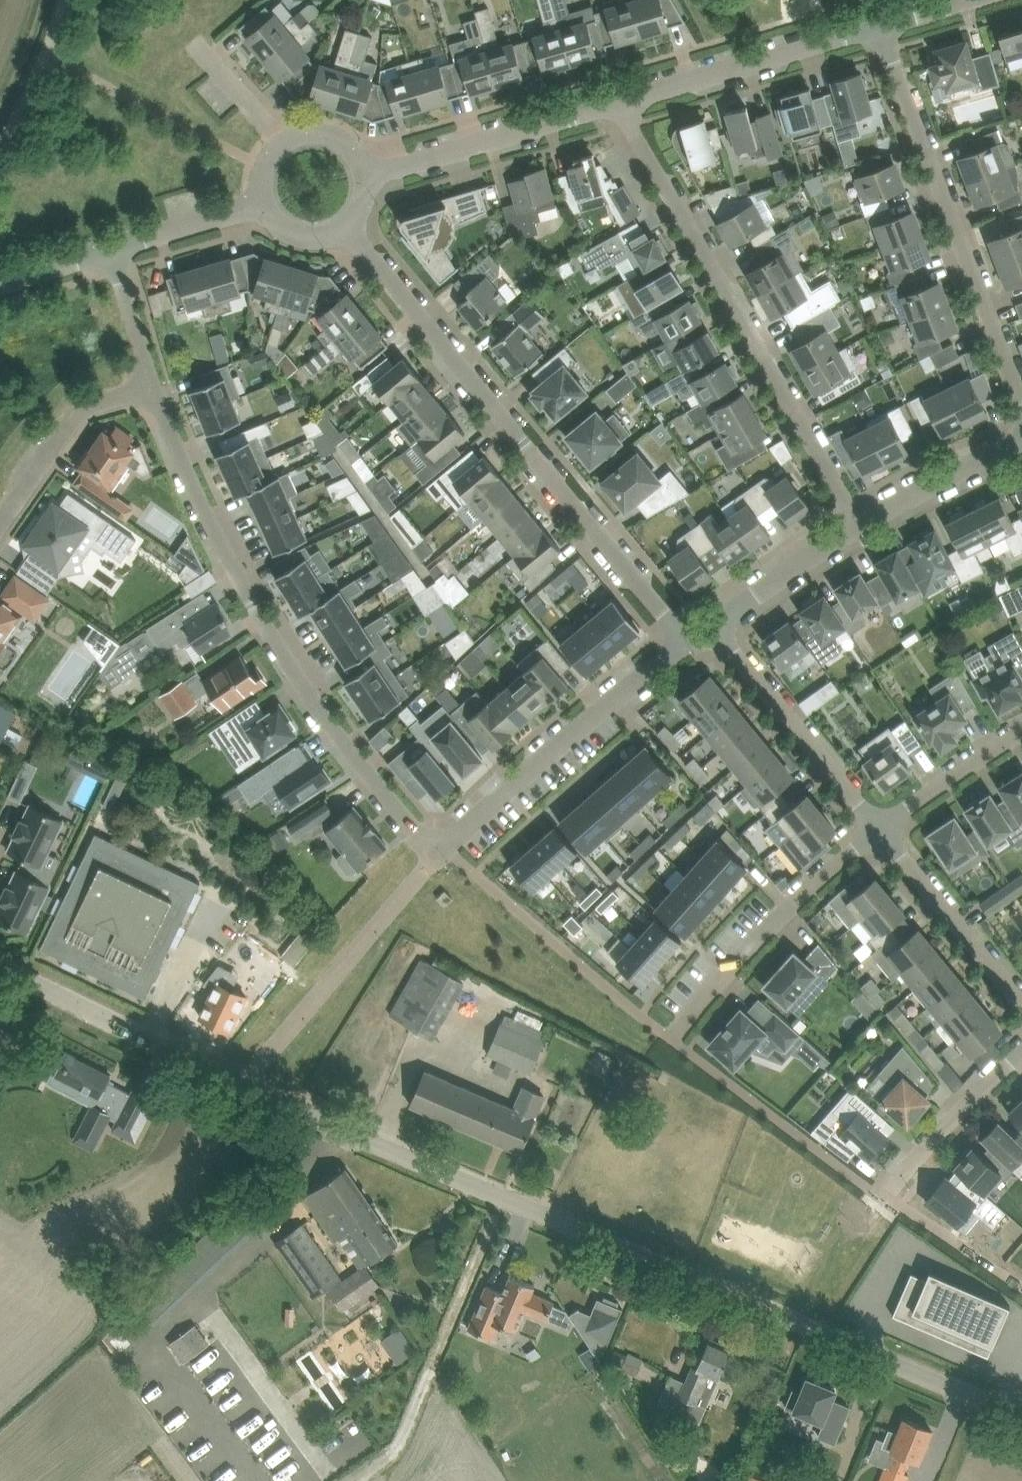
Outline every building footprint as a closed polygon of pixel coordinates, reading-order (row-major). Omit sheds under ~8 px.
[(524,40),(532,67),(543,64),(545,70),(565,64),(565,65),(571,63),(557,17),(556,17),(551,0),(539,0),(548,33),(524,40)] [(606,45),(604,39),(615,35),(617,42),(637,36),(642,35),(632,0),(617,0),(619,5),(595,11),(605,46),(606,45)] [(642,35),(648,33),(647,33),(668,27),(666,21),(682,16),(673,0),(632,0),(642,35)] [(267,5),(245,23),(253,33),(248,37),(261,53),(261,54),(264,58),(309,21),(316,15),(308,4),(292,16),(283,25),(267,5)] [(477,18),(483,38),(497,85),(502,83),(522,77),(520,70),(532,67),(524,40),(500,47),(488,7),(475,10),(477,18)] [(570,13),(557,17),(571,63),(576,62),(576,61),(596,55),(594,49),(605,46),(595,11),(594,12),(596,19),(573,25),(570,13)] [(455,60),(450,62),(458,89),(470,85),(471,92),(491,86),(492,86),(497,85),(483,38),(477,18),(463,22),(468,38),(450,43),(455,60)] [(309,21),(264,58),(268,62),(282,78),(287,74),(293,81),(311,69),(313,61),(300,45),(317,31),(309,21)] [(311,69),(293,81),(301,92),(301,98),(311,99),(322,100),(332,103),(337,105),(359,32),(346,28),(334,68),(313,61),(311,69)] [(999,35),(1006,59),(1021,54),(1021,28),(999,35)] [(359,32),(337,105),(342,106),(352,110),(361,114),(370,119),(373,114),(385,110),(378,90),(379,82),(371,80),(377,63),(364,60),(372,36),(359,32)] [(948,89),(964,84),(965,88),(974,86),(975,92),(1000,84),(998,77),(992,58),(977,62),(975,58),(971,59),(966,42),(959,44),(958,39),(942,44),(943,48),(937,50),(941,63),(932,66),(936,80),(931,82),(937,101),(951,97),(948,89)] [(422,56),(409,60),(423,107),(429,105),(428,105),(449,99),(447,92),(458,89),(450,62),(426,69),(422,56)] [(400,76),(379,82),(378,90),(385,110),(396,107),(398,114),(418,108),(423,107),(409,60),(396,64),(400,76)] [(830,112),(833,123),(838,142),(862,135),(856,116),(871,111),(860,73),(833,81),(841,108),(830,112)] [(775,108),(777,116),(780,125),(785,123),(788,134),(799,131),(799,133),(833,123),(830,112),(825,95),(813,98),(810,88),(777,97),(780,108),(776,109),(776,108),(775,108)] [(727,129),(731,145),(735,144),(737,151),(749,148),(752,158),(767,154),(768,158),(783,154),(772,117),(758,122),(757,119),(751,121),(747,106),(725,113),(730,128),(727,129)] [(674,131),(673,133),(673,135),(672,137),(672,138),(673,140),(673,142),(674,144),(688,167),(689,166),(687,164),(692,162),(693,166),(716,159),(713,151),(723,146),(717,126),(707,129),(704,119),(681,126),(679,126),(677,128),(676,129),(674,131)] [(966,161),(962,163),(969,180),(1014,163),(1015,163),(1008,144),(1004,142),(1002,143),(997,129),(973,139),(978,151),(964,156),(966,161)] [(558,177),(563,196),(565,203),(571,213),(608,202),(621,224),(641,213),(624,184),(619,187),(616,181),(614,182),(611,178),(613,177),(612,176),(609,177),(601,164),(597,165),(593,154),(574,159),(575,164),(569,166),(571,173),(558,177)] [(861,202),(866,215),(890,206),(885,194),(899,189),(897,184),(901,182),(894,163),(860,176),(859,176),(858,176),(867,200),(861,202)] [(969,180),(976,199),(979,197),(981,203),(995,197),(1000,210),(1019,203),(1020,202),(1021,201),(1021,195),(1018,185),(1018,176),(1017,169),(1015,163),(1014,163),(969,180)] [(774,171),(778,187),(792,182),(787,167),(774,171)] [(510,182),(516,201),(517,208),(505,211),(511,233),(516,232),(522,238),(539,233),(536,222),(541,220),(541,219),(559,215),(545,168),(526,174),(527,177),(510,182)] [(749,180),(734,185),(738,198),(753,194),(749,180)] [(402,226),(403,227),(412,237),(408,240),(403,234),(402,236),(441,283),(456,270),(444,250),(445,250),(447,248),(449,247),(453,242),(454,239),(455,236),(455,232),(455,228),(455,224),(461,222),(487,210),(481,189),(489,186),(488,185),(410,208),(410,209),(427,205),(428,209),(406,216),(404,217),(404,218),(402,219),(402,221),(402,222),(402,223),(402,225),(402,226)] [(734,185),(720,189),(704,193),(703,193),(711,207),(712,206),(721,204),(738,198),(734,185)] [(762,197),(771,192),(769,189),(754,194),(757,200),(762,197)] [(719,222),(729,240),(733,238),(736,243),(749,235),(755,247),(778,234),(771,221),(765,225),(752,203),(751,203),(751,204),(719,222)] [(890,206),(866,215),(871,228),(877,226),(885,248),(921,235),(914,217),(910,218),(908,213),(894,218),(890,206)] [(822,215),(828,229),(840,224),(835,210),(822,215)] [(993,245),(1000,263),(1021,255),(1021,214),(1004,221),(1009,233),(995,239),(997,244),(993,245)] [(836,228),(829,231),(832,238),(840,235),(836,228)] [(754,276),(751,278),(761,294),(794,275),(804,270),(794,251),(799,249),(787,229),(778,234),(772,237),(755,247),(765,263),(752,271),(754,276)] [(628,256),(638,273),(655,263),(666,257),(664,255),(669,252),(668,251),(667,252),(660,239),(656,241),(654,237),(649,240),(645,232),(626,244),(619,232),(580,253),(589,268),(596,263),(600,269),(612,262),(614,265),(628,256)] [(921,235),(885,248),(894,270),(887,273),(892,286),(917,277),(912,265),(926,259),(924,254),(928,253),(921,235)] [(490,253),(470,269),(455,282),(465,294),(464,300),(458,305),(462,309),(461,318),(470,319),(477,328),(508,303),(496,288),(499,285),(500,279),(497,276),(500,274),(500,266),(490,253)] [(254,259),(244,262),(250,283),(248,289),(268,295),(264,307),(272,310),(278,311),(291,268),(286,266),(286,267),(276,263),(267,259),(257,254),(254,259)] [(1000,263),(1007,281),(1010,280),(1012,285),(1021,281),(1021,255),(1000,263)] [(210,265),(205,266),(218,311),(232,307),(228,295),(248,289),(250,283),(244,262),(232,266),(230,259),(210,265)] [(557,267),(563,277),(574,271),(568,261),(557,267)] [(635,316),(665,299),(684,288),(672,267),(661,273),(655,263),(638,273),(617,285),(635,316)] [(181,281),(169,285),(177,310),(201,303),(205,315),(218,311),(205,266),(200,268),(180,275),(181,281)] [(291,268),(278,311),(291,315),(295,303),(314,309),(317,303),(334,291),(326,281),(327,275),(317,274),(306,272),(296,270),(291,268)] [(794,275),(761,294),(770,311),(774,309),(776,314),(789,306),(799,323),(821,310),(829,306),(823,296),(816,300),(811,293),(805,296),(794,275)] [(917,277),(892,286),(897,299),(904,297),(912,319),(948,306),(941,288),(937,289),(935,284),(921,289),(917,277)] [(848,280),(838,285),(843,295),(853,290),(848,280)] [(303,363),(304,364),(364,315),(360,311),(346,295),(341,299),(334,291),(317,303),(314,309),(328,326),(317,334),(326,344),(303,363)] [(516,375),(529,364),(531,367),(539,360),(537,358),(543,353),(531,338),(534,336),(528,329),(545,315),(530,298),(510,315),(518,324),(492,346),(516,375)] [(665,299),(635,316),(631,319),(637,330),(642,328),(645,333),(652,335),(662,330),(667,339),(689,326),(702,320),(699,315),(703,313),(696,301),(692,304),(690,299),(671,309),(665,299)] [(948,306),(912,319),(920,341),(914,344),(920,360),(930,354),(943,348),(939,336),(953,330),(951,325),(954,324),(948,306)] [(272,310),(269,320),(275,322),(278,311),(272,310)] [(798,352),(795,354),(804,371),(837,352),(825,331),(831,328),(821,310),(799,323),(808,339),(796,347),(798,352)] [(364,315),(304,364),(312,374),(345,347),(362,367),(383,350),(375,340),(380,336),(367,320),(367,319),(364,315)] [(689,326),(667,339),(653,347),(666,369),(679,361),(685,371),(702,361),(719,351),(708,330),(686,342),(681,332),(690,327),(689,326)] [(892,330),(881,334),(884,344),(896,340),(892,330)] [(317,339),(312,344),(317,351),(323,346),(317,339)] [(943,348),(930,354),(937,368),(960,356),(953,343),(943,348)] [(837,352),(804,371),(814,387),(817,385),(820,390),(833,383),(840,394),(862,381),(855,369),(859,367),(847,346),(837,352)] [(565,347),(538,368),(547,379),(533,390),(535,392),(532,395),(542,407),(545,404),(556,418),(587,392),(568,369),(577,361),(565,347)] [(226,348),(214,351),(218,363),(230,359),(226,348)] [(265,350),(249,356),(253,368),(269,362),(265,350)] [(298,368),(285,352),(276,364),(287,377),(298,368)] [(361,394),(374,384),(389,402),(390,402),(419,378),(419,377),(403,358),(393,366),(386,359),(389,357),(388,356),(353,385),(361,394)] [(624,364),(630,374),(641,368),(635,358),(624,364)] [(666,381),(673,393),(678,391),(681,396),(688,398),(697,392),(703,402),(725,388),(737,382),(735,377),(738,375),(732,364),(728,366),(725,361),(708,371),(702,361),(685,371),(666,381)] [(191,390),(199,412),(233,398),(233,399),(241,396),(228,364),(200,374),(204,385),(191,390)] [(985,371),(948,389),(965,423),(982,415),(980,411),(985,409),(981,402),(994,395),(985,371)] [(638,385),(628,372),(607,389),(617,402),(638,385)] [(419,378),(390,402),(404,420),(434,396),(419,378)] [(725,388),(703,402),(687,411),(696,426),(703,421),(707,428),(715,423),(721,433),(755,413),(742,392),(730,399),(725,388)] [(910,400),(913,405),(922,423),(934,417),(940,431),(945,428),(947,432),(965,423),(948,389),(926,400),(923,394),(910,400)] [(294,404),(289,391),(279,396),(284,408),(294,404)] [(434,396),(404,420),(397,426),(412,445),(419,439),(449,414),(434,396)] [(233,398),(199,412),(208,433),(241,420),(233,399),(233,398)] [(866,423),(869,429),(886,463),(903,454),(901,450),(906,448),(899,435),(911,429),(902,411),(900,406),(866,423)] [(340,433),(329,418),(334,415),(329,408),(315,418),(324,431),(331,440),(336,446),(339,444),(348,437),(350,435),(345,429),(340,433)] [(605,420),(597,410),(566,436),(591,467),(606,455),(608,457),(616,450),(614,448),(622,441),(621,440),(631,433),(614,412),(605,420)] [(449,414),(419,439),(412,445),(428,464),(416,473),(424,483),(462,452),(454,443),(465,433),(449,413),(449,414)] [(755,413),(721,433),(726,443),(716,449),(729,470),(758,453),(752,443),(767,435),(755,413)] [(217,455),(226,476),(268,457),(258,435),(269,430),(265,421),(240,432),(244,442),(217,455)] [(82,472),(73,484),(109,508),(117,497),(107,489),(126,461),(143,473),(152,469),(141,444),(134,447),(130,444),(133,439),(116,427),(113,432),(107,428),(86,457),(84,456),(78,464),(86,470),(84,473),(82,472)] [(853,453),(862,470),(867,468),(868,471),(886,463),(869,429),(847,440),(841,429),(828,436),(841,459),(853,453)] [(331,440),(324,431),(313,436),(318,447),(331,440)] [(348,437),(339,444),(352,463),(361,455),(348,437)] [(783,438),(773,444),(783,462),(794,455),(783,438)] [(375,474),(361,455),(352,463),(366,482),(375,474)] [(470,500),(500,476),(500,475),(484,456),(471,466),(464,457),(465,457),(464,456),(427,487),(427,488),(431,485),(438,494),(446,487),(461,505),(449,514),(450,515),(469,500),(470,500)] [(268,457),(226,476),(236,497),(247,492),(277,478),(276,475),(268,457)] [(345,471),(335,457),(325,464),(333,476),(345,471)] [(645,472),(633,458),(621,468),(620,468),(617,470),(617,471),(604,482),(607,485),(604,487),(612,497),(615,495),(626,508),(651,487),(666,506),(690,492),(677,477),(672,481),(666,474),(659,480),(650,468),(645,472)] [(276,475),(277,478),(247,492),(256,511),(289,496),(298,492),(288,471),(279,475),(279,474),(276,475)] [(397,505),(390,495),(397,489),(386,473),(378,479),(375,474),(366,482),(388,513),(397,505)] [(340,479),(339,483),(347,495),(358,490),(347,475),(340,479)] [(500,476),(470,500),(485,518),(515,494),(500,476)] [(765,477),(751,487),(766,509),(775,502),(789,522),(799,515),(801,517),(808,512),(806,510),(810,507),(787,476),(777,483),(773,478),(765,477)] [(738,510),(728,517),(751,549),(754,547),(755,549),(762,544),(761,542),(770,535),(757,515),(766,509),(751,487),(737,497),(735,505),(738,510)] [(1021,513),(1021,487),(1012,492),(1021,513)] [(372,509),(358,490),(347,495),(361,514),(372,509)] [(32,550),(17,571),(34,583),(48,593),(60,575),(59,570),(74,548),(85,556),(92,547),(103,554),(106,550),(122,561),(137,540),(69,493),(59,506),(58,505),(54,502),(47,512),(40,522),(37,522),(33,528),(34,531),(24,545),(32,550)] [(515,494),(485,518),(500,536),(529,512),(515,494)] [(289,496),(256,511),(265,532),(298,517),(289,496)] [(973,510),(990,544),(1005,536),(1015,556),(1021,552),(1021,517),(1012,521),(1000,496),(973,510)] [(390,516),(412,547),(422,539),(400,508),(390,516)] [(959,548),(948,554),(954,567),(963,582),(985,571),(975,551),(990,544),(973,510),(946,523),(959,548)] [(529,512),(500,536),(515,554),(544,530),(529,512)] [(691,512),(685,517),(693,528),(699,524),(691,512)] [(298,517),(265,532),(275,553),(308,538),(298,517)] [(699,524),(693,528),(708,550),(717,543),(731,563),(741,556),(743,558),(749,553),(748,551),(751,549),(728,517),(719,524),(715,519),(707,518),(699,524)] [(379,539),(389,532),(382,524),(368,533),(374,542),(379,539)] [(670,559),(674,564),(671,566),(676,573),(679,571),(692,590),(696,588),(697,590),(704,585),(703,583),(712,576),(698,556),(708,550),(693,528),(678,538),(677,546),(680,551),(670,559)] [(922,564),(909,570),(919,588),(918,588),(923,596),(947,583),(942,573),(954,567),(948,554),(935,529),(910,543),(922,564)] [(545,530),(544,530),(515,554),(515,555),(507,562),(531,590),(557,567),(550,559),(561,550),(545,530)] [(402,551),(389,532),(379,539),(391,557),(402,551)] [(422,539),(412,547),(422,560),(431,552),(422,539)] [(290,553),(278,561),(285,571),(306,558),(307,559),(312,556),(306,547),(306,546),(290,553)] [(879,575),(867,582),(878,601),(881,606),(896,597),(898,600),(906,595),(908,597),(911,594),(910,593),(918,588),(919,588),(909,570),(897,550),(876,563),(883,574),(879,576),(879,575)] [(415,569),(402,551),(391,557),(403,576),(415,569)] [(285,571),(275,577),(288,596),(323,574),(323,573),(320,569),(312,556),(307,559),(306,558),(285,571)] [(202,574),(187,563),(178,575),(189,583),(202,574)] [(437,563),(429,570),(436,580),(445,573),(437,563)] [(567,578),(578,569),(573,563),(562,572),(567,578)] [(403,576),(401,577),(413,596),(428,587),(415,569),(403,576)] [(323,574),(288,596),(300,616),(310,609),(336,593),(341,590),(328,570),(323,573),(323,574)] [(556,587),(567,578),(562,572),(551,581),(556,587)] [(844,601),(833,608),(845,626),(850,633),(866,623),(859,613),(878,601),(867,582),(861,572),(835,588),(844,601)] [(437,581),(433,584),(439,593),(445,601),(450,608),(469,593),(455,575),(450,579),(445,573),(436,580),(437,581)] [(16,576),(0,599),(0,666),(5,670),(7,667),(9,668),(17,655),(16,654),(19,649),(6,640),(25,612),(35,619),(48,599),(16,576)] [(336,593),(310,609),(322,628),(348,612),(353,608),(357,606),(351,596),(363,589),(357,579),(341,590),(336,593)] [(1001,594),(1010,615),(1021,609),(1021,591),(1020,586),(1001,594)] [(531,608),(542,599),(536,593),(526,602),(531,608)] [(817,634),(805,642),(817,659),(821,665),(842,650),(837,643),(839,642),(835,633),(845,626),(833,608),(824,596),(819,599),(817,596),(804,604),(807,607),(801,611),(817,634)] [(596,614),(622,645),(640,630),(614,599),(596,614)] [(198,612),(193,611),(187,602),(147,628),(160,649),(165,649),(177,641),(180,645),(184,646),(194,640),(201,652),(231,632),(224,623),(228,620),(216,602),(199,614),(198,612)] [(444,604),(428,614),(435,625),(451,614),(444,604)] [(348,612),(322,628),(334,647),(365,627),(353,608),(348,612)] [(579,629),(604,659),(622,645),(596,614),(579,629)] [(365,627),(334,647),(347,666),(363,656),(385,641),(378,630),(388,624),(383,616),(365,627)] [(817,659),(805,642),(789,620),(762,640),(783,668),(801,654),(809,665),(817,659)] [(465,628),(455,636),(466,650),(475,642),(465,628)] [(560,644),(586,675),(604,659),(579,629),(560,644)] [(915,630),(902,638),(906,645),(920,637),(915,630)] [(974,679),(983,697),(989,694),(999,711),(1021,698),(1021,697),(1021,694),(1021,678),(1018,670),(1021,668),(1021,645),(1014,632),(991,645),(995,652),(987,657),(993,668),(974,679)] [(474,649),(482,660),(501,644),(492,634),(474,649)] [(524,672),(548,702),(549,701),(568,685),(560,675),(571,666),(548,638),(518,664),(524,671),(524,672)] [(104,667),(100,673),(110,689),(123,680),(122,679),(142,666),(139,660),(126,641),(120,645),(104,667)] [(369,665),(345,682),(351,690),(349,692),(354,699),(356,698),(360,703),(398,677),(384,658),(393,652),(385,641),(363,656),(369,665)] [(460,662),(472,676),(486,664),(474,650),(460,662)] [(252,673),(241,657),(189,692),(182,682),(162,695),(176,716),(196,703),(194,699),(210,689),(223,708),(253,688),(254,690),(266,682),(257,669),(252,673)] [(524,672),(506,687),(531,716),(548,702),(524,672)] [(913,711),(927,733),(931,740),(935,738),(942,749),(956,740),(954,736),(963,730),(958,722),(965,718),(962,713),(976,704),(955,672),(937,684),(942,693),(913,711)] [(692,691),(681,700),(695,717),(724,693),(709,676),(698,685),(697,684),(691,690),(692,691)] [(409,694),(398,677),(360,703),(363,709),(361,710),(366,718),(368,716),(371,720),(409,694)] [(428,686),(437,696),(447,687),(438,677),(428,686)] [(825,702),(840,691),(832,679),(817,690),(825,702)] [(506,687),(488,703),(513,731),(531,716),(506,687)] [(513,731),(488,703),(477,691),(450,713),(454,719),(470,737),(478,730),(494,748),(513,732),(513,731)] [(724,693),(695,717),(708,734),(737,710),(724,693)] [(0,704),(0,742),(16,713),(0,704)] [(240,712),(210,732),(221,747),(222,746),(238,771),(262,755),(264,758),(286,743),(284,740),(295,733),(294,730),(296,728),(284,710),(281,711),(278,706),(280,705),(280,704),(248,725),(240,712)] [(407,705),(399,713),(409,726),(418,719),(407,705)] [(737,710),(708,734),(722,750),(751,727),(737,710)] [(428,748),(439,761),(448,754),(464,774),(482,759),(451,721),(439,731),(433,725),(427,730),(418,719),(409,726),(419,737),(428,748)] [(861,748),(869,759),(865,762),(884,789),(911,770),(898,751),(903,747),(908,755),(922,745),(911,728),(906,720),(891,730),(889,728),(861,748)] [(370,740),(378,750),(395,736),(385,725),(370,740)] [(665,726),(658,733),(666,741),(673,734),(665,726)] [(751,727),(722,750),(736,767),(765,743),(751,727)] [(673,734),(666,741),(674,750),(682,743),(673,734)] [(765,743),(736,767),(749,783),(778,760),(765,743)] [(646,745),(629,761),(655,791),(673,776),(646,745)] [(308,767),(294,746),(239,784),(239,785),(245,793),(250,802),(274,786),(288,807),(330,779),(318,761),(308,767)] [(456,781),(439,761),(428,748),(414,760),(405,749),(388,763),(405,782),(415,773),(436,798),(456,781)] [(694,758),(686,764),(694,773),(702,767),(694,758)] [(38,765),(26,759),(8,795),(21,801),(38,765)] [(778,760),(749,783),(762,799),(757,804),(766,814),(785,797),(778,789),(792,777),(778,760)] [(629,761),(611,776),(638,806),(655,791),(629,761)] [(702,767),(694,773),(702,783),(709,776),(702,767)] [(1007,797),(1021,821),(1021,820),(1021,773),(1000,787),(1007,797)] [(611,776),(594,791),(621,821),(638,806),(611,776)] [(116,779),(109,793),(119,798),(126,783),(116,779)] [(239,785),(222,796),(227,805),(245,793),(239,785)] [(594,791),(577,806),(604,837),(621,821),(594,791)] [(785,797),(766,814),(774,824),(779,819),(791,835),(821,812),(807,794),(792,806),(785,797)] [(1021,821),(1007,797),(997,804),(990,794),(980,801),(976,799),(969,803),(970,807),(967,809),(989,843),(1007,831),(1018,848),(1021,845),(1021,822),(1021,821)] [(716,795),(709,801),(716,811),(724,804),(716,795)] [(352,872),(358,868),(359,870),(387,846),(354,806),(338,820),(333,813),(335,812),(326,799),(322,801),(322,800),(289,823),(289,824),(288,824),(297,837),(321,821),(327,829),(326,830),(345,853),(340,857),(339,861),(348,872),(352,872)] [(679,818),(689,808),(684,802),(673,812),(679,818)] [(23,858),(17,871),(0,906),(0,920),(27,933),(50,886),(34,879),(40,867),(41,867),(48,851),(50,852),(58,837),(56,836),(63,820),(30,804),(23,820),(21,819),(14,834),(16,835),(8,851),(23,858)] [(577,806),(559,822),(586,852),(604,837),(577,806)] [(669,827),(679,818),(673,812),(663,822),(669,827)] [(821,812),(791,835),(779,845),(796,860),(803,869),(801,871),(802,872),(813,861),(832,845),(832,844),(831,845),(825,837),(835,829),(821,812)] [(966,834),(955,817),(925,836),(932,846),(937,846),(951,867),(965,858),(971,866),(991,853),(975,829),(966,834)] [(681,838),(691,828),(685,823),(675,832),(681,838)] [(280,829),(269,837),(278,850),(289,843),(280,829)] [(559,867),(574,854),(552,829),(537,842),(559,867)] [(671,848),(681,838),(675,832),(665,842),(671,848)] [(41,948),(48,952),(145,998),(200,883),(96,833),(41,948)] [(646,849),(656,840),(651,834),(641,844),(646,849)] [(748,866),(718,840),(702,857),(732,884),(748,866)] [(545,880),(559,867),(537,842),(522,855),(545,880)] [(636,859),(646,849),(641,844),(631,853),(636,859)] [(648,870),(658,860),(652,854),(642,864),(648,870)] [(530,893),(545,880),(522,855),(507,868),(530,893)] [(732,884),(702,857),(687,874),(717,901),(732,884)] [(638,880),(648,870),(642,864),(632,874),(638,880)] [(613,881),(623,871),(618,865),(608,875),(613,881)] [(717,901),(687,874),(671,891),(701,918),(717,901)] [(1010,883),(1018,894),(1021,892),(1021,874),(1010,883)] [(776,883),(782,890),(791,882),(786,875),(776,883)] [(851,927),(861,919),(889,895),(875,878),(847,901),(839,891),(829,901),(851,927)] [(1018,894),(1010,883),(980,904),(988,915),(1018,894)] [(597,887),(589,895),(594,900),(602,892),(597,887)] [(445,890),(437,898),(445,906),(453,898),(445,890)] [(613,890),(605,898),(610,904),(619,896),(614,891),(613,890)] [(701,918),(671,891),(655,909),(685,936),(701,918)] [(589,895),(580,903),(585,908),(594,900),(589,895)] [(889,895),(861,919),(874,935),(869,939),(877,949),(897,933),(890,924),(904,913),(889,895)] [(605,898),(596,907),(602,912),(610,904),(605,898)] [(572,915),(564,923),(569,929),(577,920),(575,918),(572,915)] [(577,920),(569,929),(574,934),(583,926),(580,923),(577,920)] [(665,958),(679,943),(654,920),(640,935),(665,958)] [(281,956),(294,966),(315,941),(302,930),(281,956)] [(897,933),(877,949),(885,959),(880,963),(893,979),(903,971),(932,947),(918,930),(904,942),(897,933)] [(653,972),(665,958),(640,935),(627,950),(653,972)] [(794,953),(765,985),(787,1005),(817,973),(825,981),(838,967),(819,944),(803,961),(794,953)] [(932,947),(903,971),(917,988),(946,964),(932,947)] [(639,987),(653,972),(627,950),(614,965),(639,987)] [(391,1015),(399,1020),(432,1038),(464,982),(422,959),(391,1015)] [(946,964),(917,988),(931,1004),(960,980),(946,964)] [(214,989),(200,1018),(229,1032),(246,997),(218,983),(225,969),(218,966),(203,984),(214,989)] [(960,980),(931,1004),(944,1021),(973,997),(960,980)] [(861,989),(852,998),(868,1017),(878,1008),(861,989)] [(870,998),(878,1008),(886,1001),(878,992),(870,998)] [(973,997),(944,1021),(958,1037),(987,1014),(973,997)] [(786,1052),(801,1034),(800,1033),(793,1027),(775,1011),(759,1028),(741,1012),(728,1025),(728,1026),(724,1030),(725,1030),(712,1044),(734,1065),(750,1047),(769,1054),(775,1048),(786,1052)] [(895,1018),(902,1027),(910,1021),(903,1012),(895,1018)] [(987,1014),(958,1037),(981,1065),(1000,1049),(992,1038),(1001,1031),(987,1014)] [(800,1019),(793,1027),(800,1033),(807,1025),(800,1019)] [(910,1021),(902,1027),(908,1034),(915,1027),(910,1021)] [(488,1054),(532,1072),(545,1041),(501,1023),(488,1054)] [(916,1044),(922,1051),(930,1060),(938,1054),(924,1037),(916,1044)] [(925,1071),(903,1045),(878,1074),(887,1081),(875,1095),(882,1101),(882,1102),(908,1124),(929,1100),(911,1083),(922,1070),(924,1071),(925,1071)] [(67,1052),(55,1075),(78,1086),(73,1095),(74,1095),(92,1104),(78,1132),(98,1142),(111,1116),(117,1119),(112,1129),(135,1141),(152,1107),(147,1105),(150,1099),(132,1090),(130,1094),(108,1082),(111,1075),(67,1052)] [(938,1054),(930,1060),(955,1091),(964,1082),(948,1061),(945,1063),(938,1054)] [(515,1109),(443,1078),(425,1070),(410,1104),(521,1152),(536,1117),(535,1117),(544,1096),(524,1087),(515,1109)] [(889,1138),(868,1120),(876,1110),(853,1089),(833,1111),(844,1121),(825,1143),(848,1161),(857,1150),(869,1161),(889,1138)] [(1017,1124),(1018,1125),(1019,1124),(1021,1127),(1021,1099),(1008,1112),(1018,1123),(1017,1124)] [(989,1146),(1011,1167),(1021,1155),(1021,1156),(1021,1142),(1000,1121),(982,1139),(989,1146)] [(1014,1170),(1011,1167),(989,1146),(982,1155),(973,1147),(971,1149),(969,1146),(960,1156),(962,1159),(955,1167),(965,1175),(985,1193),(1002,1175),(1007,1179),(1014,1170)] [(346,1168),(329,1179),(305,1196),(336,1241),(348,1232),(370,1263),(398,1244),(346,1168)] [(946,1177),(927,1201),(941,1212),(942,1211),(958,1224),(972,1207),(995,1225),(1006,1211),(985,1193),(965,1175),(956,1186),(946,1177)] [(303,1224),(276,1243),(313,1297),(341,1278),(303,1224)] [(366,1264),(329,1290),(343,1310),(380,1284),(366,1264)] [(911,1272),(893,1315),(988,1357),(1011,1305),(930,1270),(926,1279),(911,1272)] [(535,1285),(511,1275),(503,1293),(487,1286),(469,1329),(493,1339),(499,1324),(516,1331),(525,1311),(547,1320),(555,1302),(532,1293),(535,1285)] [(619,1302),(604,1296),(603,1300),(598,1298),(591,1313),(580,1309),(579,1308),(570,1314),(591,1346),(600,1360),(601,1360),(598,1355),(605,1351),(623,1308),(617,1306),(619,1302)] [(193,1325),(170,1343),(180,1356),(204,1339),(193,1325)] [(398,1362),(416,1349),(401,1326),(382,1338),(398,1362)] [(671,1373),(659,1402),(674,1409),(674,1410),(700,1421),(719,1378),(732,1347),(710,1338),(697,1366),(693,1365),(684,1385),(670,1378),(672,1374),(671,1373)] [(591,1346),(579,1354),(590,1370),(601,1363),(600,1360),(591,1346)] [(621,1367),(636,1374),(643,1359),(629,1352),(621,1367)] [(793,1391),(787,1406),(825,1422),(819,1436),(835,1443),(849,1407),(831,1400),(835,1390),(822,1385),(824,1381),(812,1377),(811,1380),(808,1379),(801,1394),(793,1391)] [(886,1464),(903,1413),(886,1408),(869,1459),(886,1464)] [(908,1474),(903,1472),(909,1457),(919,1461),(932,1430),(904,1419),(892,1450),(880,1480),(906,1480),(908,1474)] [(658,1440),(668,1454),(675,1448),(665,1435),(658,1440)]
